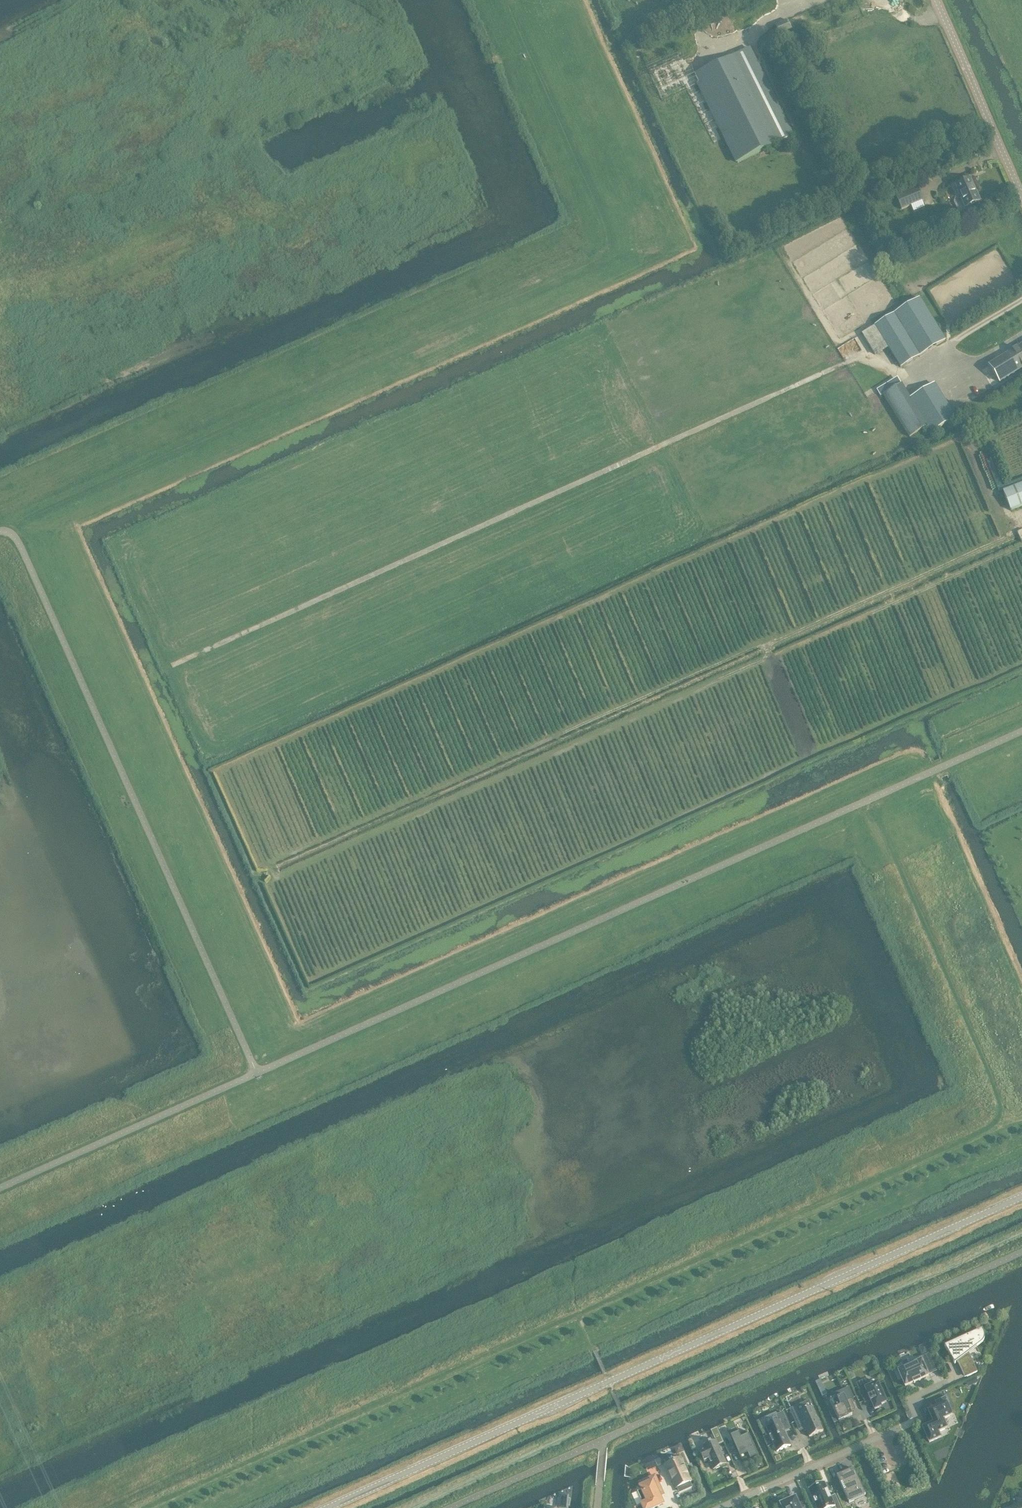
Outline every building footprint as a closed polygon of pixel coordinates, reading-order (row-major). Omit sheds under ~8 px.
[(779,35),(792,29),(788,20),(775,26),(779,35)] [(750,48),(696,74),(700,83),(696,85),(736,164),(792,136),(793,135),(750,48)] [(965,208),(980,201),(971,179),(956,185),(965,208)] [(924,200),(921,193),(918,187),(896,197),(898,203),(901,210),(924,200)] [(875,357),(889,348),(900,367),(945,340),(920,299),(875,326),(861,334),(875,357)] [(988,365),(989,365),(999,382),(1021,368),(1021,344),(988,365)] [(962,405),(951,411),(935,384),(910,399),(901,384),(884,395),(910,437),(927,427),(930,433),(954,418),(956,421),(968,414),(962,405)] [(1003,492),(1010,511),(1021,506),(1021,484),(1003,492)] [(956,1341),(957,1344),(954,1346),(952,1343),(944,1346),(950,1356),(954,1354),(955,1356),(957,1362),(962,1372),(964,1371),(967,1377),(977,1372),(976,1369),(968,1353),(974,1348),(975,1349),(980,1345),(981,1344),(984,1341),(984,1338),(985,1337),(984,1335),(983,1332),(982,1329),(956,1341)] [(930,1342),(919,1347),(923,1354),(933,1350),(930,1342)] [(928,1376),(923,1365),(932,1361),(929,1353),(919,1358),(920,1361),(898,1371),(905,1387),(906,1386),(913,1383),(914,1384),(920,1381),(920,1380),(927,1376),(928,1376)] [(976,1377),(966,1382),(969,1387),(978,1383),(976,1377)] [(886,1402),(878,1383),(868,1387),(865,1379),(856,1384),(865,1403),(870,1401),(870,1402),(871,1402),(875,1410),(881,1407),(880,1405),(886,1402)] [(831,1402),(830,1402),(834,1410),(839,1421),(840,1424),(845,1421),(844,1419),(852,1415),(851,1411),(855,1409),(851,1400),(854,1399),(849,1387),(836,1393),(839,1399),(831,1402)] [(952,1415),(947,1404),(949,1403),(946,1397),(935,1402),(938,1407),(928,1411),(934,1423),(923,1428),(929,1443),(940,1438),(938,1432),(947,1428),(943,1419),(952,1415)] [(823,1431),(812,1407),(799,1413),(796,1407),(790,1410),(798,1427),(804,1425),(809,1437),(823,1431)] [(834,1410),(829,1412),(834,1423),(839,1421),(834,1410)] [(775,1414),(762,1419),(777,1452),(791,1446),(784,1432),(790,1429),(783,1412),(776,1415),(775,1414)] [(715,1440),(721,1437),(717,1427),(711,1430),(715,1440)] [(758,1456),(747,1431),(739,1435),(739,1433),(731,1436),(742,1461),(749,1458),(750,1460),(758,1456)] [(726,1464),(716,1441),(711,1443),(708,1444),(708,1445),(703,1447),(704,1449),(699,1451),(704,1462),(709,1460),(714,1470),(726,1464)] [(663,1463),(659,1454),(653,1456),(657,1466),(663,1463)] [(657,1466),(653,1456),(647,1459),(652,1468),(657,1466)] [(690,1473),(686,1465),(684,1466),(681,1459),(665,1466),(676,1488),(691,1481),(688,1474),(690,1473)] [(866,1496),(854,1469),(837,1476),(849,1503),(866,1496)] [(663,1504),(660,1496),(663,1494),(655,1476),(639,1483),(641,1486),(640,1487),(641,1490),(637,1492),(642,1504),(641,1504),(643,1507),(655,1507),(663,1504)] [(835,1495),(831,1497),(824,1482),(808,1489),(817,1507),(832,1507),(835,1507),(841,1507),(835,1495)] [(559,1507),(567,1507),(568,1496),(560,1495),(559,1507)] [(780,1504),(781,1505),(782,1507),(800,1507),(798,1504),(796,1498),(795,1497),(794,1498),(795,1498),(787,1501),(786,1499),(781,1501),(782,1504),(781,1504),(780,1504)]
